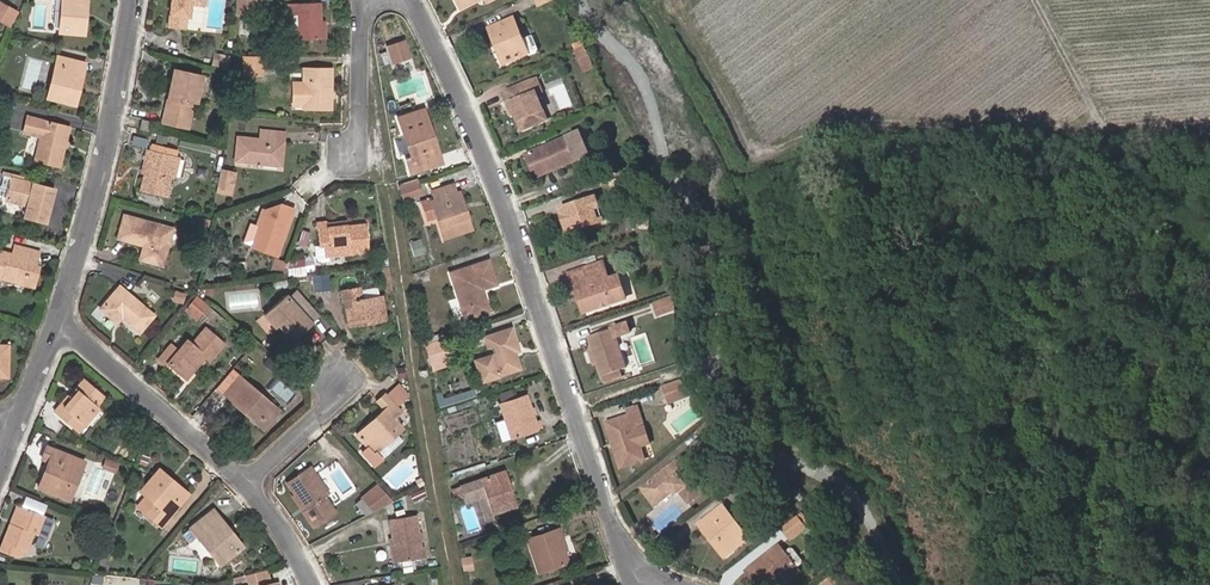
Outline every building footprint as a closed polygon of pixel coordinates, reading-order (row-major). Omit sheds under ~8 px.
[(63,33),(88,35),(89,23),(85,23),(86,13),(90,14),(91,0),(66,0),(63,33)] [(189,17),(193,18),(196,0),(176,0),(171,28),(178,29),(180,16),(189,17)] [(237,18),(256,18),(257,0),(238,0),(237,18)] [(461,11),(481,2),(480,0),(456,0),(461,11)] [(555,0),(534,0),(538,8),(555,0)] [(22,15),(0,3),(0,22),(14,31),(22,15)] [(322,10),(288,11),(288,20),(300,20),(301,32),(288,32),(288,47),(301,47),(301,42),(322,42),(322,10)] [(178,29),(187,30),(189,17),(180,16),(178,29)] [(521,59),(529,56),(515,23),(491,33),(495,43),(500,41),(504,53),(501,54),(506,67),(521,60),(521,59)] [(395,62),(415,55),(409,37),(389,43),(395,62)] [(592,72),(583,50),(572,55),(582,76),(592,72)] [(265,77),(264,58),(249,58),(250,78),(265,77)] [(76,95),(81,96),(89,66),(62,60),(61,66),(83,71),(76,95)] [(83,71),(61,66),(52,99),(79,106),(81,96),(76,95),(83,71)] [(307,69),(306,111),(333,111),(333,70),(307,69)] [(178,72),(173,95),(177,96),(176,101),(172,100),(167,124),(190,129),(195,106),(198,106),(205,77),(178,72)] [(534,81),(528,83),(533,94),(540,92),(534,81)] [(545,120),(533,94),(528,83),(505,93),(509,103),(513,115),(521,131),(545,120)] [(513,115),(509,103),(505,104),(510,116),(513,115)] [(426,111),(423,112),(431,138),(434,136),(426,111)] [(433,151),(439,149),(434,136),(431,138),(423,112),(399,120),(412,157),(407,159),(412,173),(437,165),(433,151)] [(43,139),(38,161),(63,168),(72,129),(31,118),(27,134),(43,139)] [(153,123),(145,121),(143,130),(151,132),(153,123)] [(238,138),(235,163),(260,165),(265,161),(281,162),(283,144),(285,144),(286,134),(261,132),(261,140),(238,138)] [(527,157),(536,178),(576,161),(567,140),(527,157)] [(437,165),(443,163),(439,149),(433,151),(437,165)] [(149,151),(146,163),(151,164),(148,176),(144,193),(169,198),(173,181),(178,159),(149,151)] [(182,160),(178,159),(173,181),(177,182),(182,160)] [(151,164),(146,163),(143,175),(148,176),(151,164)] [(6,170),(1,193),(10,195),(15,171),(6,170)] [(236,176),(223,174),(219,196),(232,198),(236,176)] [(422,176),(401,181),(404,198),(426,193),(422,176)] [(16,181),(10,202),(30,208),(27,218),(48,224),(56,192),(16,181)] [(433,200),(439,219),(445,239),(472,230),(466,210),(463,211),(453,186),(433,192),(435,200),(433,200)] [(570,233),(606,223),(598,199),(562,211),(570,233)] [(428,223),(439,219),(433,200),(423,204),(428,223)] [(258,249),(279,258),(296,212),(281,207),(270,218),(268,222),(264,221),(261,231),(264,232),(258,249)] [(121,238),(147,245),(153,246),(148,261),(165,265),(174,229),(127,216),(121,238)] [(329,229),(328,226),(317,227),(319,247),(325,247),(326,257),(369,252),(366,227),(348,229),(348,226),(329,229)] [(153,246),(147,245),(142,259),(148,261),(153,246)] [(326,263),(325,247),(319,247),(315,248),(317,261),(317,262),(317,263),(318,263),(319,264),(320,264),(321,264),(326,263)] [(4,280),(5,276),(29,282),(31,274),(34,263),(40,264),(42,254),(17,248),(15,258),(0,254),(0,279),(4,280)] [(453,275),(467,318),(489,311),(483,290),(497,285),(489,263),(453,275)] [(589,312),(629,298),(622,279),(609,283),(603,266),(571,276),(577,293),(591,289),(595,298),(586,302),(589,312)] [(5,276),(4,280),(33,287),(37,276),(31,274),(29,282),(5,276)] [(366,295),(381,293),(380,286),(365,289),(366,295)] [(124,318),(142,334),(156,318),(123,289),(103,310),(119,324),(124,318)] [(347,302),(349,322),(373,319),(373,323),(387,321),(383,298),(363,299),(361,289),(342,291),(344,302),(347,302)] [(676,296),(665,300),(669,313),(677,310),(676,296)] [(209,306),(199,297),(191,306),(201,315),(209,306)] [(288,297),(270,314),(281,326),(295,342),(313,325),(288,297)] [(665,300),(655,304),(659,316),(669,313),(665,300)] [(281,326),(270,314),(267,316),(278,329),(281,326)] [(594,344),(605,377),(633,368),(622,337),(637,333),(634,324),(594,337),(596,344),(594,344)] [(513,345),(517,343),(512,329),(487,337),(493,354),(476,360),(484,381),(522,369),(516,352),(513,345)] [(226,347),(207,330),(193,346),(189,343),(180,353),(174,347),(160,362),(167,368),(169,365),(182,376),(187,371),(194,375),(208,360),(212,363),(226,347)] [(1064,340),(1058,335),(1044,349),(1053,358),(1064,347),(1060,343),(1064,340)] [(453,360),(445,339),(426,346),(433,367),(453,360)] [(10,377),(11,347),(0,347),(0,377),(10,377)] [(668,405),(685,397),(680,379),(661,386),(668,405)] [(235,406),(257,423),(271,406),(243,381),(230,398),(236,404),(235,406)] [(57,415),(74,429),(81,422),(84,425),(99,409),(97,407),(104,398),(85,382),(77,391),(79,393),(73,399),(71,398),(57,415)] [(357,435),(374,453),(402,429),(394,419),(401,413),(397,408),(408,399),(399,388),(388,397),(386,396),(378,403),(385,411),(357,435)] [(503,403),(514,439),(543,430),(540,420),(537,421),(528,395),(503,403)] [(640,448),(652,445),(638,405),(625,408),(626,414),(604,422),(611,442),(619,470),(647,462),(640,448)] [(277,411),(271,406),(257,423),(262,428),(277,411)] [(699,431),(705,439),(718,428),(712,420),(699,431)] [(709,445),(723,434),(718,428),(705,439),(709,445)] [(41,488),(70,500),(85,464),(49,449),(44,461),(51,464),(41,488)] [(118,474),(121,466),(112,462),(109,460),(106,468),(118,474)] [(643,489),(656,506),(677,490),(690,504),(707,491),(682,460),(643,489)] [(103,467),(89,464),(84,486),(98,490),(103,467)] [(503,469),(480,477),(458,485),(450,489),(457,497),(462,496),(466,505),(479,500),(480,507),(484,506),(490,515),(511,508),(512,512),(520,509),(514,492),(510,493),(503,469)] [(514,492),(507,472),(503,469),(510,493),(514,492)] [(171,513),(170,511),(183,495),(166,481),(170,477),(161,470),(143,492),(148,497),(140,507),(161,525),(171,513)] [(309,512),(307,514),(317,529),(339,513),(328,498),(330,497),(312,470),(290,485),(298,496),(309,512)] [(171,513),(161,525),(164,528),(192,494),(170,477),(166,481),(183,495),(170,511),(171,513)] [(396,503),(381,487),(367,500),(378,512),(396,503)] [(296,498),(307,514),(309,512),(298,496),(296,498)] [(729,561),(755,540),(726,504),(701,525),(711,539),(714,537),(719,543),(716,546),(729,561)] [(22,509),(14,527),(19,528),(26,510),(22,509)] [(19,528),(14,527),(3,553),(14,557),(22,557),(24,552),(29,554),(37,537),(42,539),(50,519),(26,510),(19,528)] [(218,520),(220,517),(216,511),(186,534),(192,542),(200,536),(221,565),(240,549),(218,520)] [(810,524),(802,513),(781,531),(789,541),(810,524)] [(240,549),(243,546),(220,517),(218,520),(240,549)] [(391,522),(398,563),(425,559),(418,518),(391,522)] [(530,539),(541,572),(570,563),(562,539),(564,538),(561,530),(530,539)] [(714,537),(711,539),(716,546),(719,543),(714,537)] [(783,581),(796,570),(778,548),(747,572),(757,584),(771,584),(781,578),(783,581)] [(799,573),(796,570),(783,581),(786,584),(799,573)] [(236,584),(243,584),(249,584),(247,574),(234,576),(236,584)] [(845,584),(838,577),(828,584),(844,584),(845,584)]
